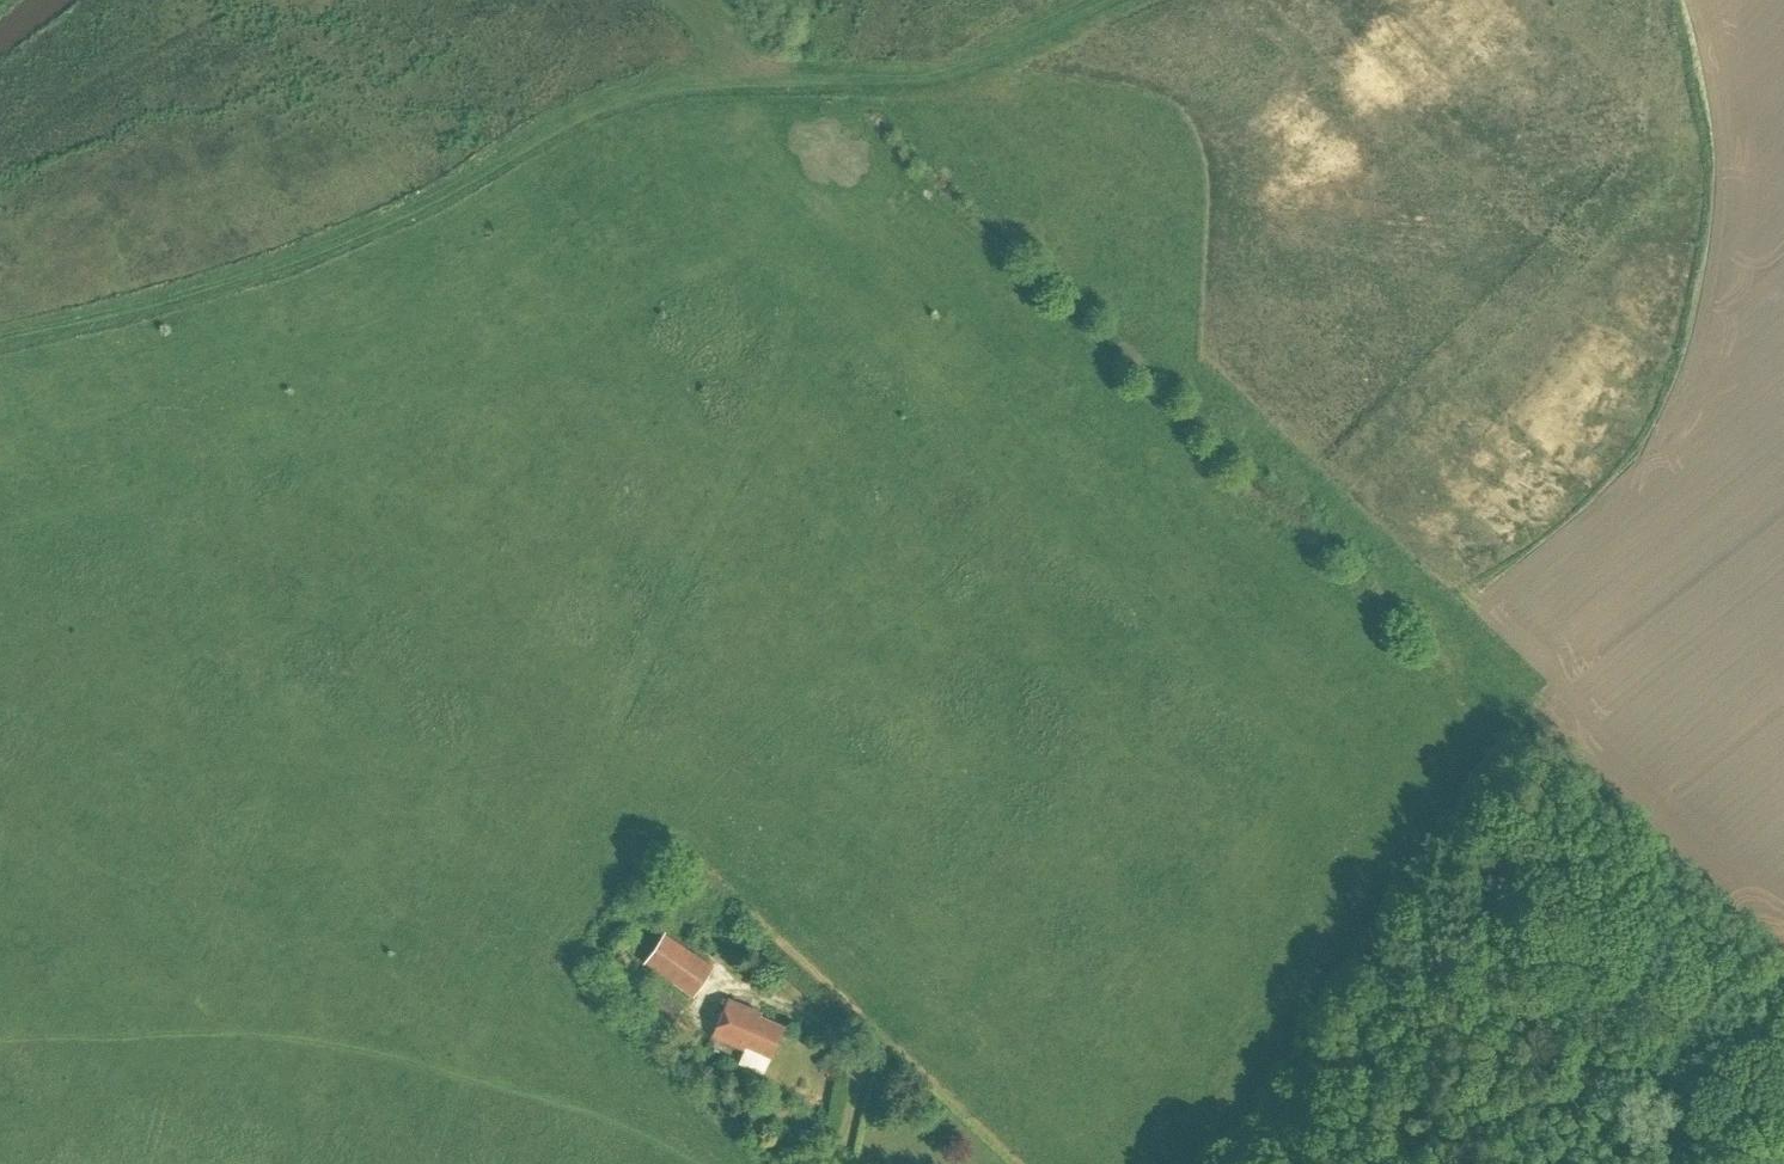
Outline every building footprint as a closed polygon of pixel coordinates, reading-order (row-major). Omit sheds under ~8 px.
[(645,963),(693,995),(712,967),(664,934),(645,963)] [(653,983),(637,1003),(681,1037),(688,1029),(675,1018),(684,1007),(653,983)] [(725,1000),(710,1037),(742,1051),(743,1047),(769,1057),(781,1027),(758,1017),(759,1014),(725,1000)]
